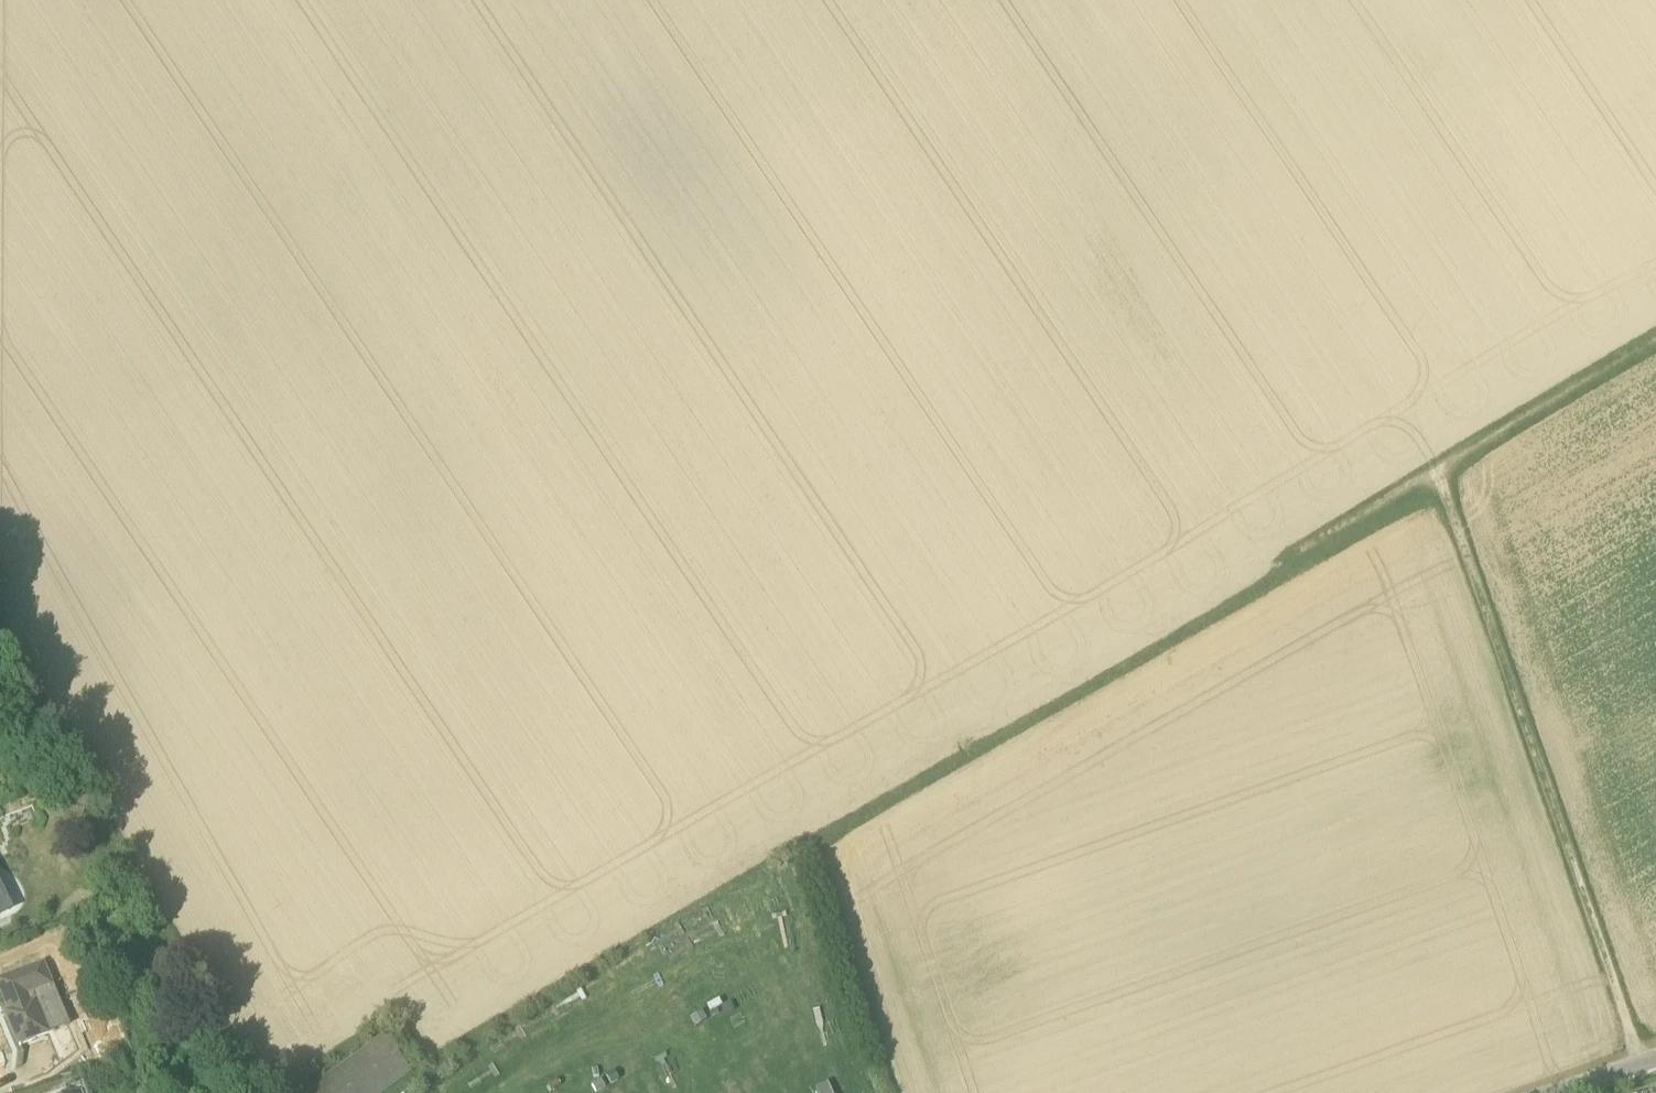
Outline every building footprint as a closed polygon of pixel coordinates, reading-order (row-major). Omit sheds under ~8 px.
[(51,986),(52,985),(44,965),(0,982),(0,989),(10,1013),(7,1014),(21,1048),(38,1041),(37,1039),(49,1034),(36,1003),(55,995),(51,986)] [(385,1035),(307,1092),(384,1092),(412,1073),(385,1035)]
